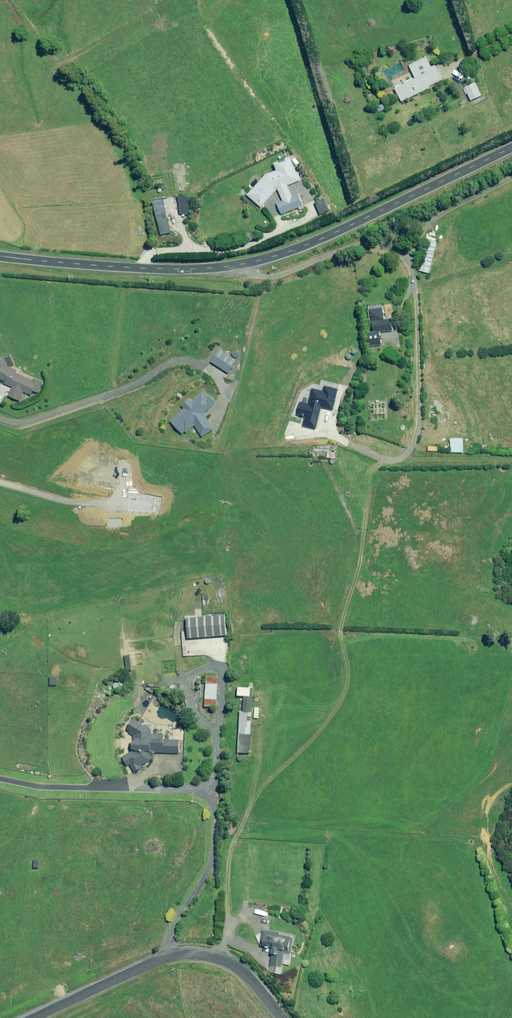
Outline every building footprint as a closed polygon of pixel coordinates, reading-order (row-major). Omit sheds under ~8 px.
[(434,65),(431,67),(425,57),(408,66),(415,78),(394,89),(401,102),(442,79),(434,65)] [(474,83),(464,88),(470,101),(480,95),(474,83)] [(264,176),(247,195),(261,206),(263,205),(275,191),(278,190),(282,201),(276,204),(281,215),(303,205),(298,194),(292,197),(287,186),(299,181),(289,158),(274,165),(276,171),(264,176)] [(189,215),(189,211),(191,211),(193,198),(179,197),(178,214),(189,215)] [(328,210),(323,198),(314,202),(319,214),(328,210)] [(160,235),(170,233),(162,200),(152,202),(160,235)] [(419,270),(428,273),(436,242),(427,239),(419,270)] [(367,333),(369,346),(381,344),(379,332),(393,330),(390,317),(384,318),(382,305),(368,307),(373,332),(367,333)] [(227,373),(236,360),(219,349),(211,362),(227,373)] [(23,392),(30,395),(32,391),(36,393),(41,382),(32,378),(31,380),(16,373),(17,371),(7,366),(13,364),(10,355),(0,359),(0,379),(3,381),(4,383),(11,387),(7,396),(19,401),(23,392)] [(303,425),(315,428),(323,392),(312,389),(303,425)] [(192,401),(189,399),(182,405),(185,408),(170,421),(181,433),(183,431),(185,433),(193,426),(203,437),(213,428),(205,419),(206,418),(203,414),(215,403),(209,396),(207,397),(202,392),(192,401)] [(463,453),(463,439),(450,439),(450,452),(463,453)] [(187,638),(224,635),(223,615),(186,618),(187,638)] [(56,677),(47,676),(46,685),(56,685),(56,677)] [(217,676),(205,676),(204,705),(215,706),(217,676)] [(237,687),(237,695),(243,696),(242,711),(239,711),(237,752),(249,753),(252,688),(237,687)] [(132,751),(122,757),(127,765),(129,764),(134,771),(140,767),(139,766),(150,760),(150,756),(154,752),(178,752),(177,740),(163,740),(163,734),(150,734),(150,729),(132,719),(127,729),(130,731),(129,732),(133,735),(132,740),(131,749),(132,749),(132,751)] [(269,965),(281,967),(284,954),(290,955),(293,937),(280,934),(280,933),(263,930),(260,946),(272,948),(269,965)]
